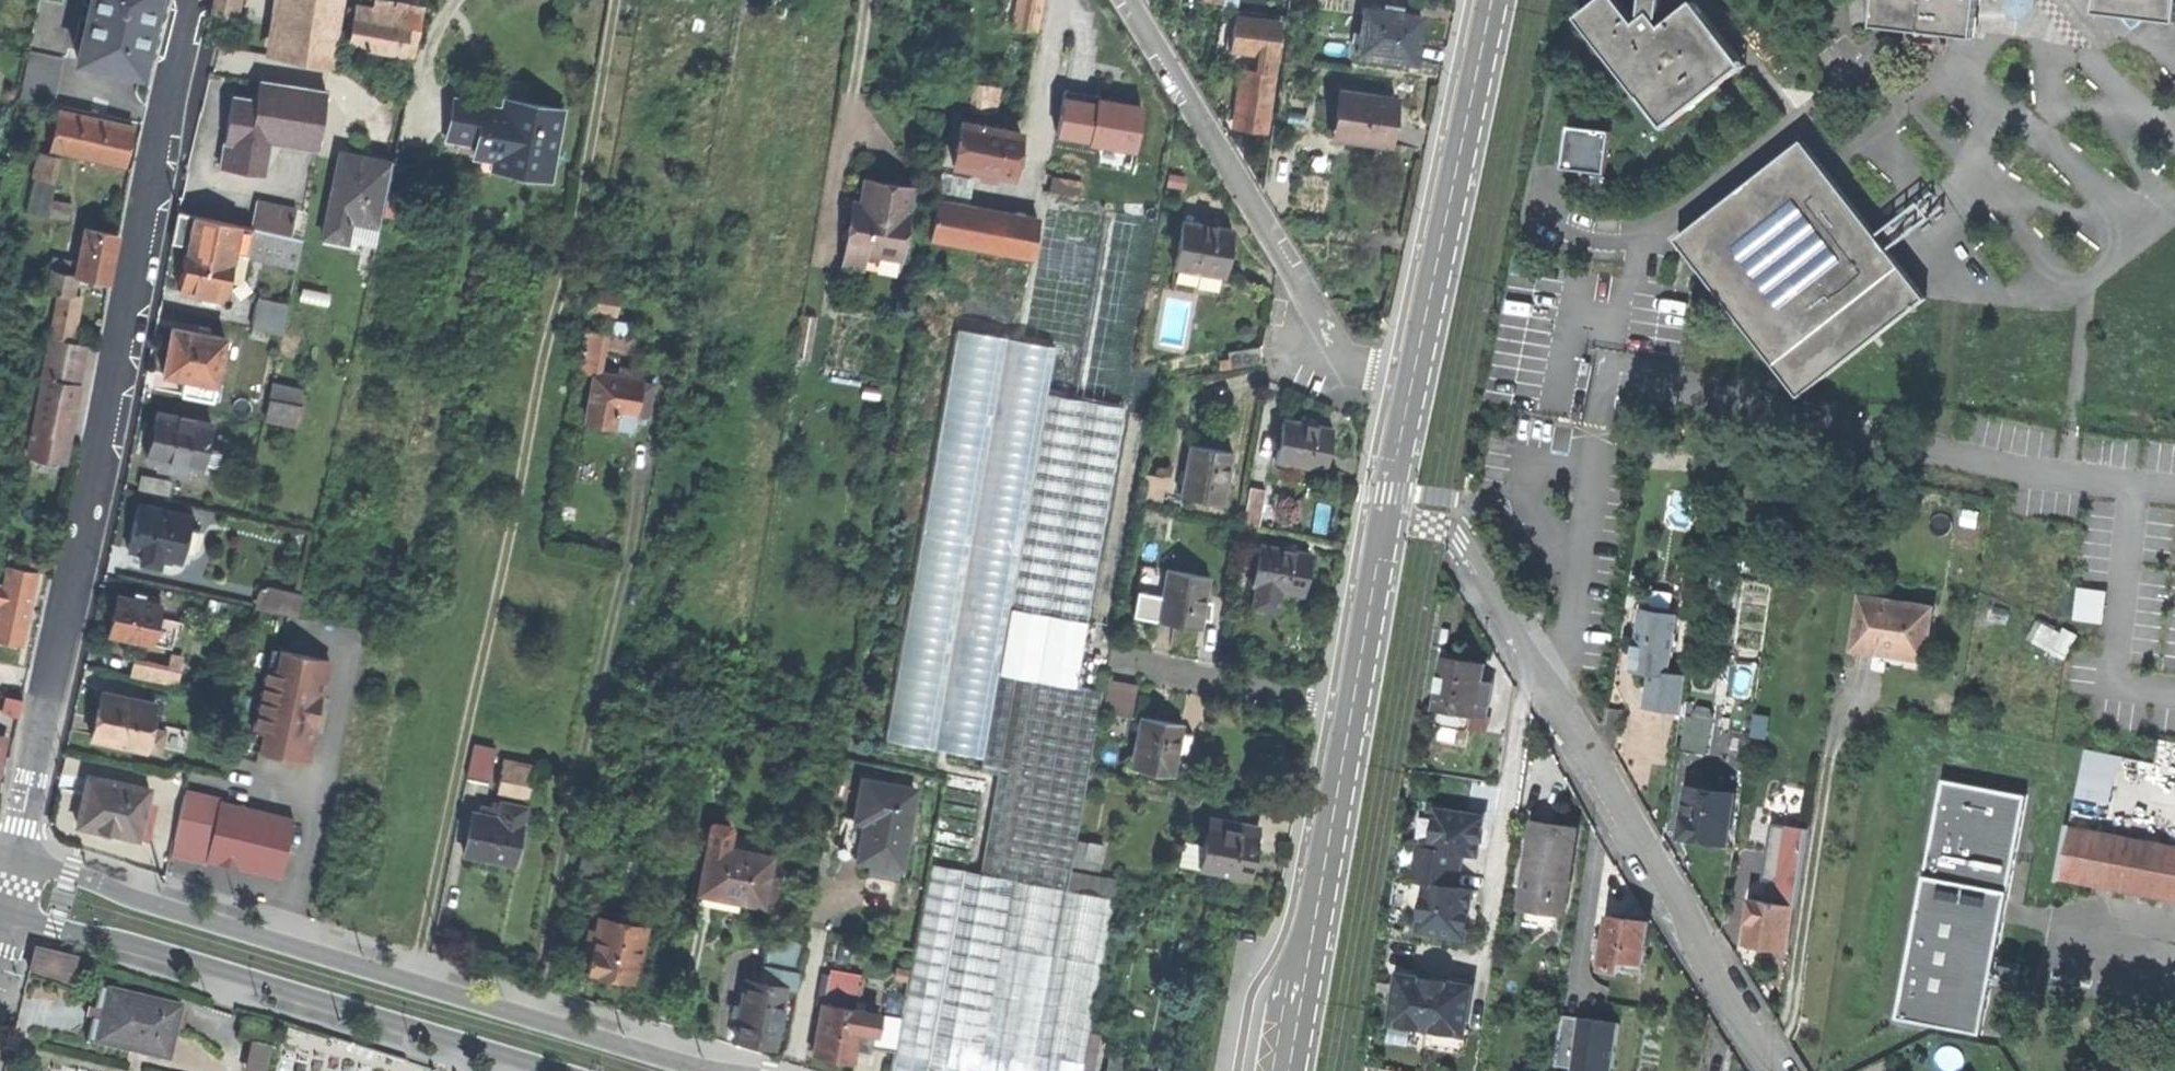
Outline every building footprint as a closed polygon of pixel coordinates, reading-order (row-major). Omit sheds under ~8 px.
[(77,59),(140,73),(143,61),(156,0),(90,0),(77,59)] [(233,18),(235,13),(230,12),(232,1),(233,0),(211,0),(208,12),(233,18)] [(278,56),(328,63),(339,0),(287,0),(278,56)] [(415,41),(422,5),(413,3),(394,0),(373,0),(372,6),(355,3),(347,43),(402,54),(405,40),(415,41)] [(1036,30),(1042,0),(1019,0),(1014,26),(1036,30)] [(1644,14),(1646,18),(1640,23),(1622,0),(1601,0),(1581,15),(1667,128),(1746,66),(1698,1),(1666,26),(1661,20),(1664,0),(1646,0),(1644,14)] [(1875,26),(1959,35),(1962,0),(1878,0),(1875,26)] [(1959,35),(1976,37),(1980,0),(1962,0),(1959,35)] [(2173,22),(2174,6),(2174,0),(2098,0),(2096,12),(2124,16),(2134,28),(2145,19),(2173,22)] [(1383,5),(1383,11),(1363,8),(1356,54),(1412,63),(1416,38),(1419,17),(1397,13),(1398,8),(1383,5)] [(1262,54),(1260,72),(1272,73),(1278,21),(1236,16),(1232,51),(1262,54)] [(1266,130),(1272,73),(1260,72),(1242,70),(1236,127),(1247,128),(1266,130)] [(328,92),(259,80),(255,100),(231,96),(226,125),(223,142),(230,143),(238,156),(235,170),(263,175),(269,141),(318,150),(328,92)] [(949,108),(984,113),(988,90),(953,85),(949,108)] [(1065,87),(1057,135),(1150,151),(1159,104),(1065,87)] [(1394,100),(1336,91),(1329,135),(1387,145),(1390,124),(1394,100)] [(448,134),(480,140),(477,157),(519,164),(517,174),(548,180),(561,110),(526,104),(525,114),(512,111),(487,107),(488,104),(455,98),(448,134)] [(132,126),(57,110),(49,149),(124,164),(127,149),(132,126)] [(953,165),(1012,175),(1015,155),(1019,133),(961,122),(953,165)] [(1568,167),(1609,172),(1615,129),(1574,123),(1568,167)] [(1807,139),(1679,237),(1800,394),(1927,296),(1882,236),(1807,139)] [(219,168),(235,170),(238,156),(230,143),(223,142),(219,168)] [(46,180),(52,153),(38,151),(32,177),(46,180)] [(342,151),(337,173),(345,175),(350,153),(342,151)] [(351,221),(379,227),(393,163),(368,157),(350,153),(345,175),(337,173),(323,235),(347,241),(351,221)] [(1047,189),(1075,195),(1077,180),(1049,175),(1047,189)] [(53,181),(46,180),(32,177),(31,177),(23,210),(46,215),(53,181)] [(844,249),(864,253),(864,255),(865,257),(867,260),(871,261),(874,260),(877,258),(878,254),(900,259),(912,187),(864,178),(860,203),(856,226),(848,224),(844,249)] [(852,201),(848,224),(856,226),(860,203),(856,202),(852,201)] [(935,201),(929,239),(1030,257),(1037,219),(935,201)] [(257,202),(251,229),(292,237),(297,210),(257,202)] [(188,246),(194,217),(177,214),(171,242),(188,246)] [(234,253),(239,226),(194,217),(188,246),(184,265),(179,291),(224,300),(229,273),(234,253)] [(1221,276),(1229,229),(1207,225),(1179,220),(1171,267),(1221,276)] [(239,226),(234,253),(246,255),(297,266),(303,239),(292,237),(251,229),(239,226)] [(74,277),(78,277),(95,281),(108,284),(118,235),(85,228),(74,277)] [(861,268),(864,255),(864,253),(844,249),(841,263),(861,268)] [(246,255),(234,253),(229,273),(242,275),(246,255)] [(59,293),(74,296),(78,277),(74,277),(49,271),(45,290),(59,293)] [(81,298),(74,296),(59,293),(50,337),(72,341),(81,298)] [(283,335),(290,306),(258,299),(251,328),(283,335)] [(792,357),(807,359),(814,316),(800,314),(792,357)] [(15,326),(28,328),(29,319),(16,318),(15,326)] [(586,322),(585,329),(583,329),(576,370),(592,373),(584,420),(620,427),(627,429),(630,413),(643,416),(650,382),(636,380),(643,340),(638,339),(640,328),(626,326),(624,337),(595,331),(597,324),(586,322)] [(184,377),(213,383),(223,337),(171,328),(167,352),(163,373),(184,377)] [(954,331),(936,435),(1033,453),(1052,350),(954,331)] [(44,377),(77,383),(85,344),(72,341),(50,337),(42,376),(44,377)] [(78,384),(77,383),(44,377),(33,430),(65,437),(66,437),(72,409),(78,384)] [(210,398),(213,383),(184,377),(181,393),(210,398)] [(303,389),(270,382),(266,398),(300,405),(303,389)] [(1045,392),(1035,454),(999,674),(1075,688),(1122,406),(1045,392)] [(296,423),(300,405),(266,398),(262,415),(296,423)] [(1644,404),(1619,400),(1616,415),(1614,431),(1638,435),(1644,404)] [(202,470),(203,463),(206,448),(212,424),(156,412),(149,442),(146,458),(168,463),(166,471),(187,475),(189,467),(202,470)] [(1305,422),(1281,418),(1273,459),(1323,469),(1331,427),(1305,422)] [(65,437),(33,430),(28,453),(60,460),(65,437)] [(885,739),(984,756),(999,674),(1035,454),(1033,453),(936,435),(885,739)] [(1180,494),(1221,502),(1230,451),(1209,448),(1189,444),(1180,494)] [(206,448),(203,463),(215,465),(218,450),(206,448)] [(171,481),(143,475),(140,489),(167,496),(171,481)] [(1258,522),(1264,488),(1248,485),(1241,520),(1258,522)] [(191,516),(139,504),(132,533),(129,549),(143,553),(141,562),(159,565),(161,557),(182,561),(184,550),(193,552),(198,530),(189,528),(191,516)] [(1308,552),(1258,543),(1250,584),(1253,585),(1249,606),(1274,610),(1278,589),(1300,593),(1303,579),(1308,552)] [(21,644),(26,616),(36,571),(6,565),(2,584),(0,583),(0,640),(21,644)] [(1200,617),(1208,618),(1210,598),(1203,597),(1207,577),(1165,570),(1156,619),(1186,625),(1198,627),(1200,617)] [(2108,621),(2112,589),(2083,585),(2078,617),(2108,621)] [(261,610),(297,617),(301,595),(299,595),(266,589),(261,610)] [(159,604),(116,595),(112,612),(108,634),(151,643),(159,604)] [(1878,650),(1922,657),(1931,606),(1861,595),(1853,647),(1878,650)] [(1651,607),(1650,612),(1670,615),(1671,610),(1651,607)] [(1650,673),(1669,676),(1678,616),(1670,615),(1650,612),(1642,611),(1633,670),(1650,673)] [(2041,642),(2071,656),(2080,633),(2051,620),(2041,642)] [(259,750),(307,761),(314,723),(310,723),(295,719),(300,699),(303,699),(303,693),(316,696),(320,697),(328,660),(280,649),(276,668),(266,667),(253,728),(262,731),(259,750)] [(1466,657),(1445,654),(1437,709),(1444,711),(1442,724),(1472,729),(1474,714),(1489,717),(1495,682),(1486,681),(1489,663),(1477,661),(1466,660),(1466,657)] [(180,686),(185,670),(138,657),(133,673),(180,686)] [(1669,676),(1650,673),(1647,692),(1645,707),(1681,712),(1686,678),(1669,676)] [(1102,692),(1075,688),(999,674),(984,756),(981,771),(998,774),(980,873),(1066,890),(1102,692)] [(1101,710),(1131,715),(1137,685),(1107,680),(1101,710)] [(154,703),(101,691),(97,708),(91,738),(144,749),(154,703)] [(310,723),(316,696),(303,693),(303,699),(300,699),(295,719),(310,723)] [(1,709),(16,713),(20,698),(5,695),(1,709)] [(1688,715),(1686,750),(1712,752),(1714,716),(1688,715)] [(1176,751),(1180,733),(1181,725),(1141,717),(1131,766),(1172,774),(1176,751)] [(1180,733),(1176,751),(1183,752),(1185,741),(1187,734),(1180,733)] [(467,779),(488,783),(495,750),(474,745),(467,779)] [(2079,795),(2116,803),(2127,755),(2090,746),(2079,795)] [(499,788),(529,793),(534,767),(503,761),(499,788)] [(1756,775),(1769,777),(1770,768),(1758,766),(1756,775)] [(77,824),(137,838),(143,812),(148,788),(88,775),(84,791),(77,824)] [(1705,776),(1703,790),(1721,793),(1724,779),(1705,776)] [(862,780),(855,818),(865,820),(858,856),(858,859),(869,861),(867,873),(897,879),(914,790),(862,780)] [(1943,781),(1898,1017),(1981,1032),(2025,796),(1943,781)] [(1704,841),(1726,844),(1734,794),(1721,793),(1703,790),(1689,788),(1681,837),(1704,841)] [(205,860),(280,877),(292,818),(183,792),(170,853),(186,856),(205,861),(205,860)] [(477,857),(515,864),(527,806),(502,802),(499,816),(473,812),(464,855),(477,857)] [(1485,817),(1439,810),(1433,848),(1420,846),(1418,864),(1460,871),(1463,854),(1478,857),(1481,839),(1478,838),(1479,830),(1483,830),(1485,817)] [(143,812),(137,838),(150,841),(155,815),(143,812)] [(865,820),(855,818),(847,816),(841,846),(840,852),(858,856),(865,820)] [(1200,870),(1249,879),(1256,843),(1259,826),(1210,817),(1200,870)] [(1521,905),(1563,912),(1575,827),(1554,824),(1534,821),(1521,905)] [(2069,826),(2070,822),(2066,822),(2056,879),(2059,879),(2059,876),(2174,898),(2174,846),(2069,826)] [(1780,873),(1800,876),(1807,829),(1788,826),(1780,873)] [(711,833),(709,846),(728,849),(730,837),(711,833)] [(1086,858),(1101,862),(1104,848),(1088,845),(1086,858)] [(713,896),(762,906),(772,858),(728,849),(709,846),(700,893),(713,896)] [(1458,886),(1460,871),(1418,864),(1415,882),(1428,884),(1420,931),(1466,938),(1468,924),(1465,923),(1466,917),(1469,917),(1474,889),(1458,886)] [(943,1070),(1083,1070),(1114,898),(1066,890),(980,873),(930,865),(894,1062),(943,1070)] [(1758,892),(1756,901),(1794,907),(1798,880),(1786,878),(1783,896),(1758,892)] [(1787,950),(1794,907),(1756,901),(1751,900),(1744,943),(1760,945),(1787,950)] [(625,924),(646,928),(648,918),(627,913),(625,924)] [(1628,919),(1608,916),(1602,957),(1605,957),(1604,969),(1621,972),(1623,960),(1641,962),(1647,922),(1628,919)] [(636,982),(646,928),(625,924),(600,919),(598,932),(590,931),(586,950),(594,951),(590,972),(606,976),(636,982)] [(765,985),(786,989),(795,991),(802,951),(768,945),(764,969),(768,969),(765,985)] [(34,949),(29,972),(69,982),(75,959),(34,949)] [(1389,1039),(1462,1051),(1473,987),(1401,975),(1389,1039)] [(822,1004),(857,1011),(861,987),(827,981),(822,1004)] [(775,1046),(786,989),(765,985),(745,982),(734,1039),(748,1041),(775,1046)] [(181,1008),(99,988),(86,1039),(168,1059),(181,1008)] [(857,1011),(822,1004),(813,1054),(842,1060),(854,1062),(858,1040),(867,1042),(868,1032),(875,1033),(872,1046),(894,1050),(900,1019),(879,1015),(857,1011)] [(1562,1015),(1561,1023),(1578,1025),(1585,1019),(1574,1017),(1562,1015)] [(1578,1025),(1572,1069),(1572,1070),(1612,1070),(1619,1024),(1585,1019),(1578,1025)] [(1572,1069),(1578,1025),(1561,1023),(1555,1066),(1572,1069)] [(250,1043),(244,1070),(265,1070),(270,1047),(250,1043)] [(894,1062),(892,1070),(943,1070),(894,1062)]
